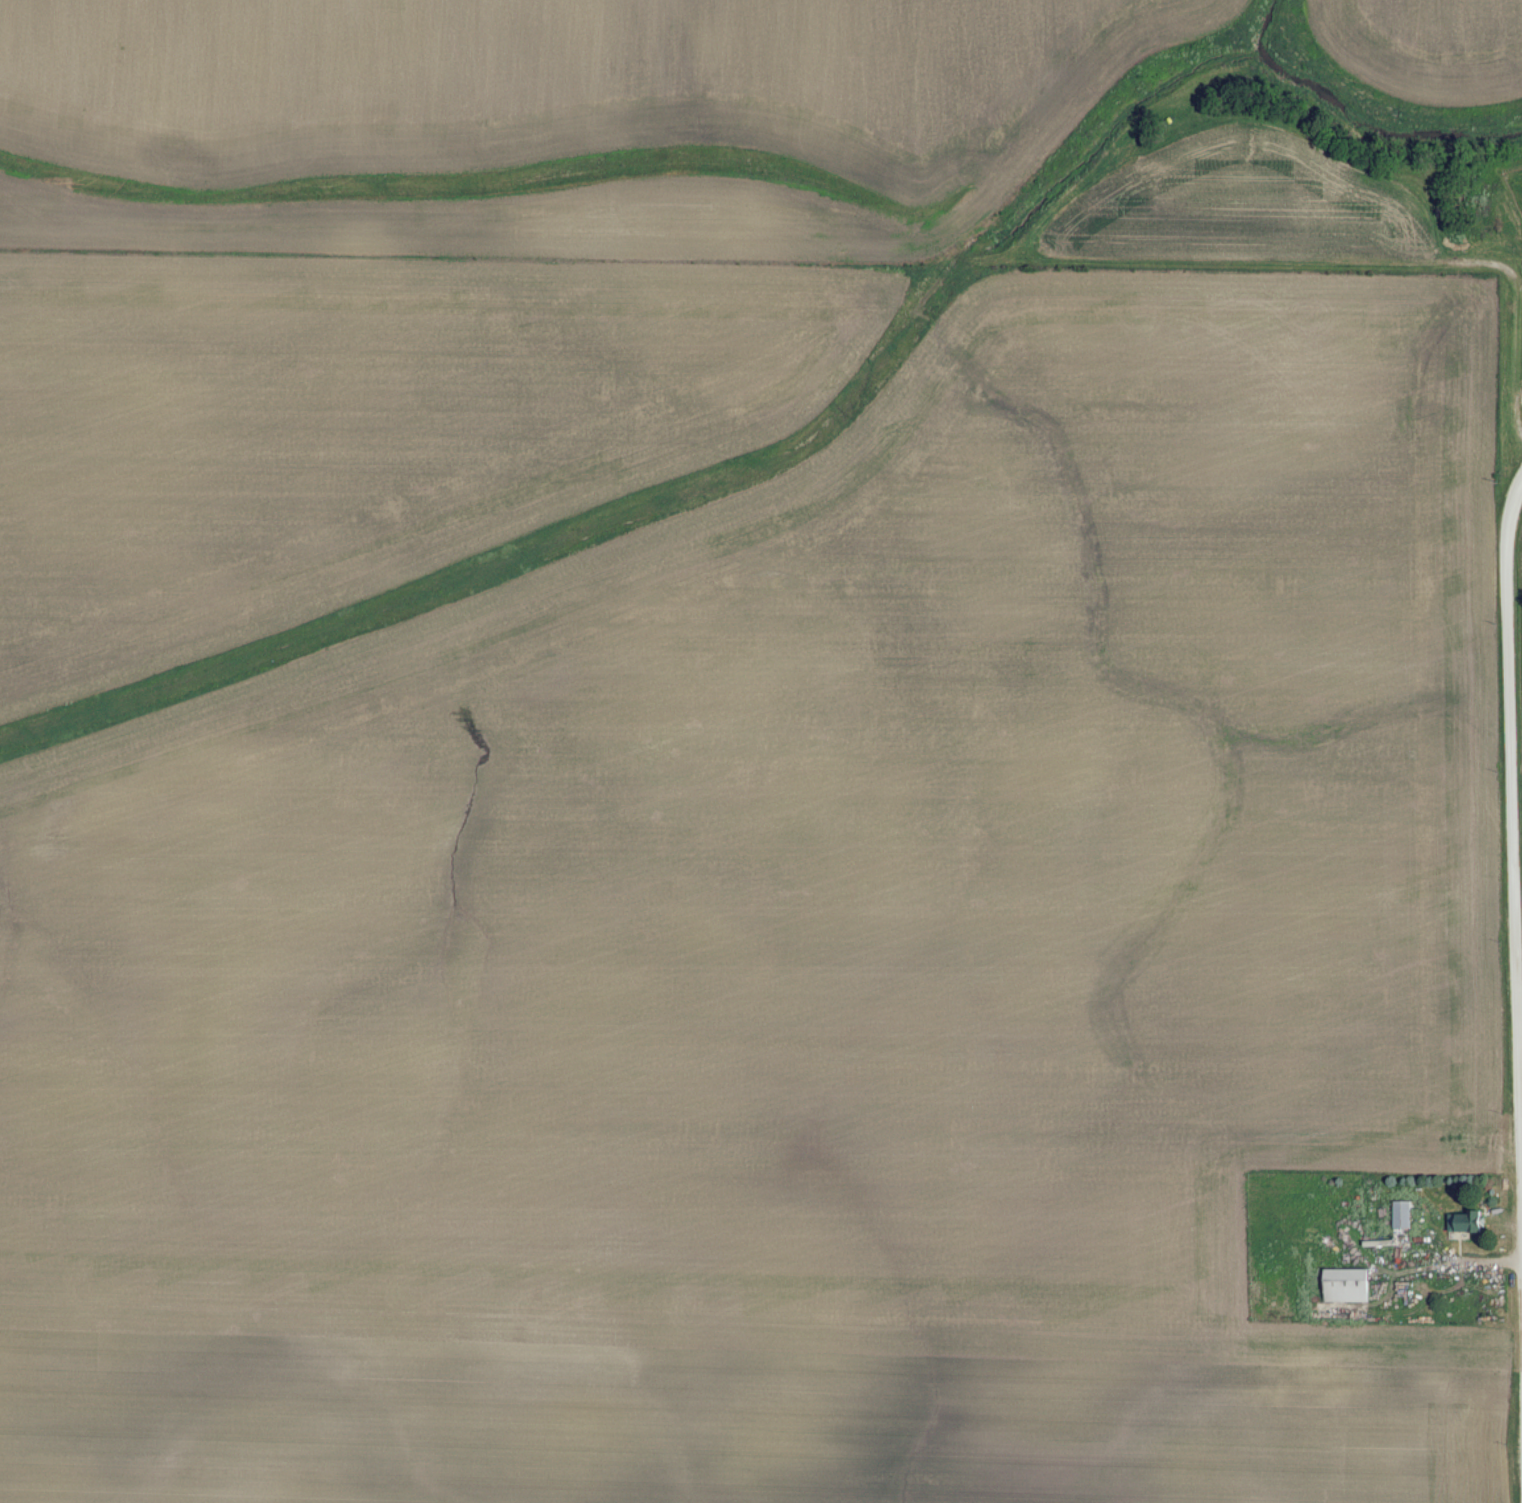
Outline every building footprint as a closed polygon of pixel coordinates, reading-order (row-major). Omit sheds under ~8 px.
[(1414,1203),(1397,1203),(1397,1230),(1414,1230),(1414,1203)] [(1481,1215),(1453,1215),(1453,1227),(1459,1227),(1458,1233),(1480,1234),(1481,1215)] [(1372,1304),(1373,1272),(1330,1271),(1329,1303),(1372,1304)]
